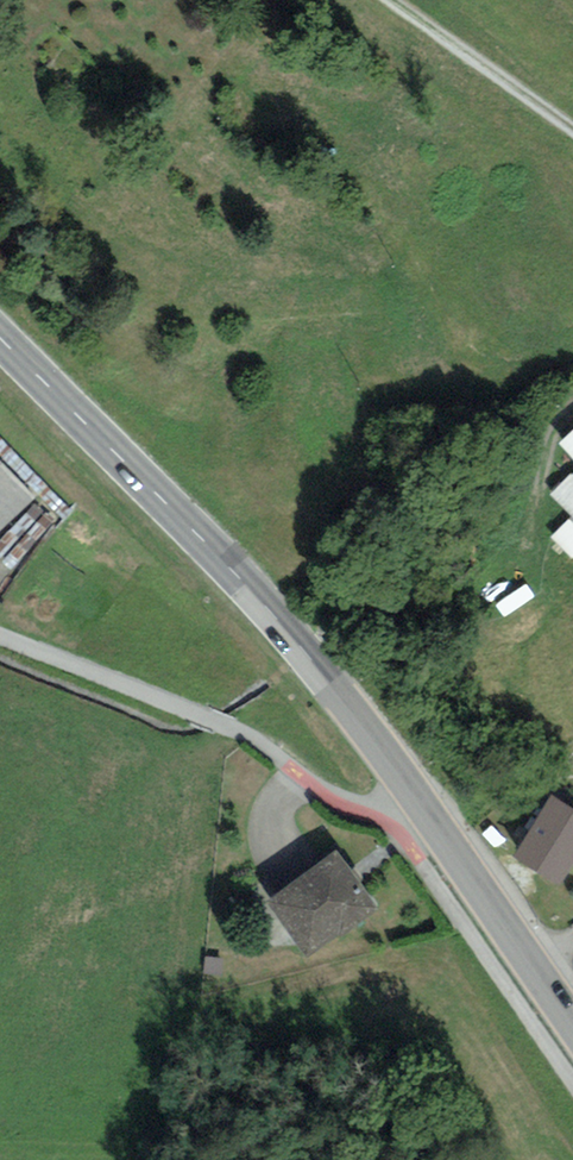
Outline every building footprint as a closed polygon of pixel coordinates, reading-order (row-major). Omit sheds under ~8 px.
[(37,498),(0,459),(0,532),(37,498)] [(572,472),(554,490),(572,511),(572,473),(572,472)] [(551,795),(511,856),(557,886),(572,861),(572,809),(551,795)] [(334,851),(266,901),(308,957),(338,936),(340,939),(378,911),(334,851)]
